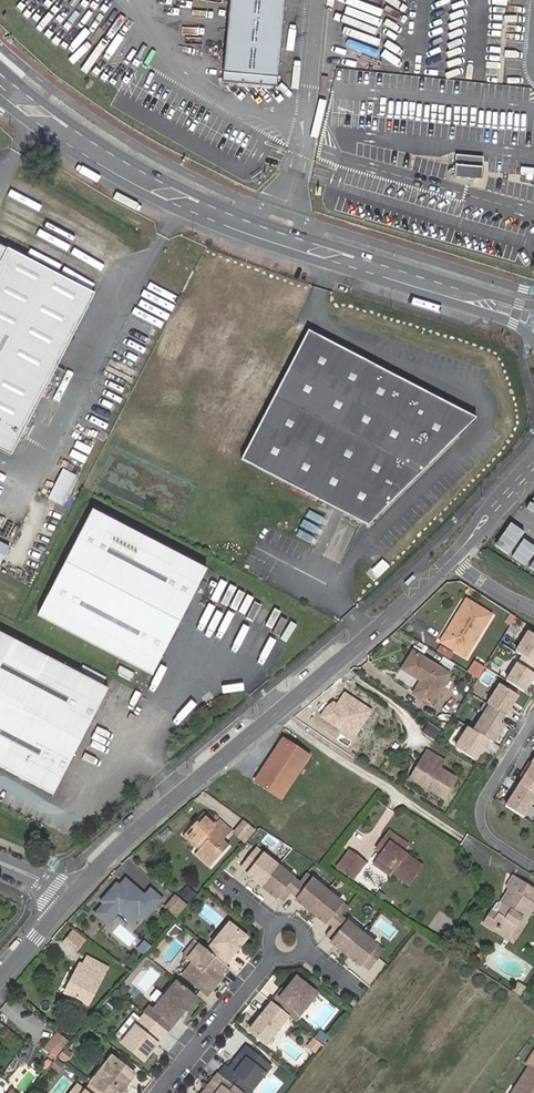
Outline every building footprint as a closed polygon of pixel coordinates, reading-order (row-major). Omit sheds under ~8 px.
[(224,84),(280,89),(287,0),(232,0),(224,84)] [(524,167),(525,137),(518,137),(517,177),(533,177),(533,167),(524,167)] [(484,179),(486,157),(458,155),(457,177),(484,179)] [(11,455),(95,293),(8,248),(0,263),(0,449),(11,455)] [(477,415),(310,328),(243,456),(369,522),(477,415)] [(49,499),(63,506),(78,474),(64,468),(49,499)] [(154,676),(209,568),(95,508),(39,618),(154,676)] [(323,523),(325,516),(309,511),(307,518),(323,523)] [(299,529),(296,536),(312,542),(315,535),(299,529)] [(1,568),(9,549),(0,544),(0,568),(1,568)] [(473,629),(483,613),(462,601),(453,616),(455,617),(444,635),(442,634),(436,642),(456,653),(460,646),(466,649),(477,631),(473,629)] [(487,615),(483,613),(473,629),(477,631),(487,615)] [(515,617),(508,613),(503,622),(509,625),(515,617)] [(455,617),(453,616),(442,634),(444,635),(455,617)] [(528,632),(515,652),(521,655),(533,663),(533,636),(528,632)] [(0,633),(0,766),(56,796),(110,691),(0,633)] [(461,657),(466,649),(460,646),(456,653),(461,657)] [(419,683),(412,696),(429,706),(448,676),(411,654),(400,671),(419,683)] [(521,655),(505,680),(524,692),(533,677),(533,675),(530,672),(533,666),(533,663),(521,655)] [(467,673),(477,679),(484,667),(475,661),(467,673)] [(352,688),(342,679),(316,706),(310,715),(336,732),(350,713),(332,701),(340,693),(348,695),(354,689),(352,688)] [(519,697),(498,685),(486,704),(503,715),(508,718),(513,709),(512,708),(519,697)] [(486,704),(481,712),(484,714),(474,731),(488,740),(493,743),(504,725),(499,722),(503,715),(486,704)] [(436,738),(441,729),(429,722),(424,730),(436,738)] [(474,731),(468,728),(456,749),(475,761),(488,740),(474,731)] [(381,750),(385,736),(371,732),(366,746),(381,750)] [(280,800),(308,757),(282,740),(254,783),(280,800)] [(444,762),(426,751),(422,759),(425,761),(415,778),(425,784),(423,787),(444,800),(456,780),(439,769),(444,762)] [(425,761),(422,759),(409,779),(423,787),(425,784),(415,778),(425,761)] [(529,762),(524,770),(526,772),(518,784),(533,794),(533,765),(532,764),(529,762)] [(518,784),(505,806),(524,817),(533,800),(533,794),(518,784)] [(212,829),(217,824),(203,813),(199,818),(212,829)] [(198,852),(213,865),(229,846),(222,841),(230,832),(219,822),(217,824),(212,829),(199,818),(186,834),(201,848),(198,852)] [(249,827),(239,838),(246,844),(255,833),(249,827)] [(182,838),(198,852),(201,848),(186,834),(182,838)] [(394,870),(392,873),(409,886),(421,869),(402,854),(408,848),(390,834),(384,842),(390,847),(383,855),(380,859),(394,870)] [(390,847),(384,842),(378,851),(383,855),(390,847)] [(210,869),(213,865),(198,852),(194,856),(210,869)] [(257,852),(243,869),(250,875),(248,877),(276,900),(278,898),(285,903),(292,895),(294,896),(309,879),(306,877),(299,886),(257,852)] [(353,878),(364,864),(349,854),(339,868),(353,878)] [(389,876),(392,873),(394,870),(380,859),(375,866),(389,876)] [(486,924),(495,930),(502,929),(512,936),(522,920),(526,922),(533,909),(533,904),(533,903),(533,901),(533,891),(515,878),(508,888),(512,890),(503,904),(497,905),(486,924)] [(95,913),(106,924),(118,910),(131,921),(148,900),(143,896),(139,892),(137,894),(134,891),(136,889),(124,879),(118,886),(116,883),(101,901),(103,903),(95,913)] [(348,911),(309,879),(294,896),(299,901),(297,903),(325,925),(326,923),(333,929),(326,937),(333,943),(331,945),(359,968),(361,966),(368,971),(382,954),(341,920),(348,911)] [(160,899),(149,889),(143,896),(148,900),(154,906),(160,899)] [(187,889),(180,897),(189,904),(195,897),(187,889)] [(225,966),(247,939),(230,925),(208,952),(225,966)] [(85,940),(74,930),(68,937),(79,947),(85,940)] [(183,976),(206,995),(219,982),(220,976),(227,968),(225,966),(208,952),(196,942),(184,956),(194,964),(183,976)] [(75,981),(71,979),(64,994),(87,1006),(107,969),(86,958),(82,967),(75,981)] [(79,966),(71,979),(75,981),(82,967),(79,966)] [(219,982),(230,970),(227,968),(220,976),(219,982)] [(278,997),(272,1004),(288,1017),(294,1022),(316,996),(297,979),(284,994),(280,999),(278,997)] [(144,1013),(145,1014),(166,1032),(195,997),(177,982),(154,1009),(150,1006),(144,1013)] [(515,991),(523,995),(527,986),(519,982),(515,991)] [(109,1001),(104,1006),(109,1011),(114,1006),(109,1001)] [(272,1004),(249,1032),(264,1045),(288,1017),(272,1004)] [(114,1035),(122,1041),(141,1019),(133,1013),(114,1035)] [(122,1041),(121,1043),(142,1061),(166,1032),(145,1014),(141,1019),(122,1041)] [(2,1037),(10,1042),(16,1033),(8,1029),(2,1037)] [(69,1043),(59,1034),(52,1042),(62,1051),(69,1043)] [(325,1041),(319,1036),(316,1040),(322,1045),(325,1041)] [(314,1054),(320,1047),(313,1041),(307,1049),(314,1054)] [(57,1057),(62,1051),(52,1042),(45,1050),(56,1059),(57,1057)] [(268,1067),(244,1048),(227,1070),(251,1089),(268,1067)] [(70,1056),(63,1050),(62,1051),(57,1057),(64,1063),(70,1056)] [(92,1087),(100,1092),(119,1092),(122,1090),(133,1075),(114,1060),(92,1087)] [(533,1068),(529,1065),(512,1089),(516,1092),(515,1092),(533,1092),(533,1069),(533,1068)] [(218,1075),(241,1092),(248,1092),(251,1089),(227,1070),(224,1068),(218,1075)] [(218,1075),(212,1082),(214,1084),(209,1091),(207,1088),(203,1092),(241,1092),(218,1075)] [(4,1092),(8,1092),(11,1083),(0,1079),(0,1091),(4,1092)] [(92,1087),(90,1085),(84,1092),(83,1092),(100,1092),(92,1087)]
